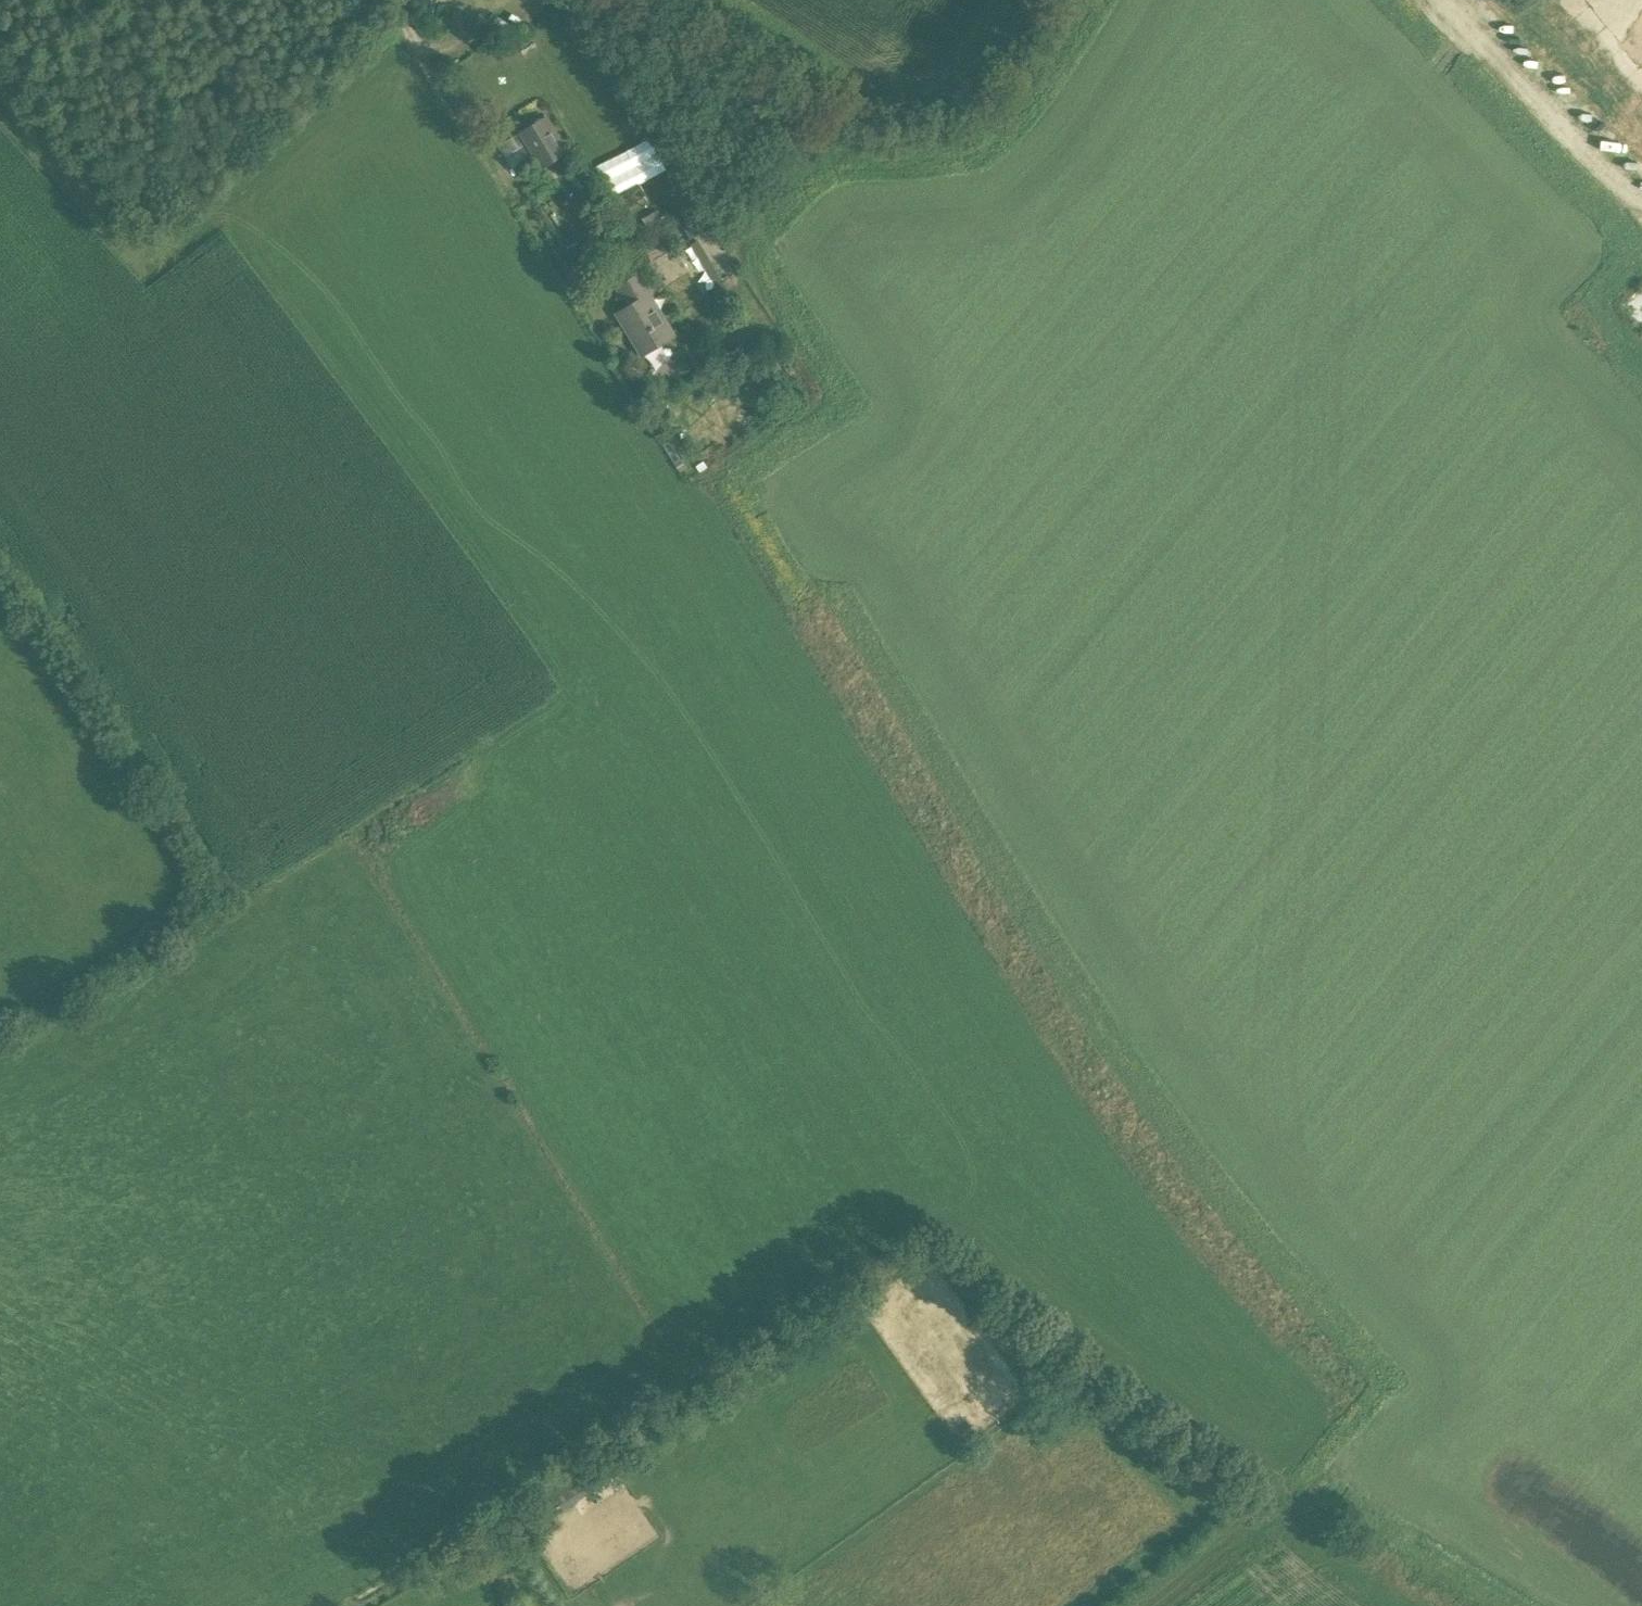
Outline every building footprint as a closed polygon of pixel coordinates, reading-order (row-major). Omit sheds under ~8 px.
[(543,167),(567,153),(546,119),(522,133),(543,167)] [(646,196),(640,185),(617,197),(623,208),(646,196)] [(641,352),(675,332),(650,291),(652,290),(640,270),(617,284),(628,303),(616,310),(641,352)] [(681,458),(675,462),(679,469),(685,465),(681,458)] [(704,461),(696,465),(700,471),(707,467),(704,461)]
